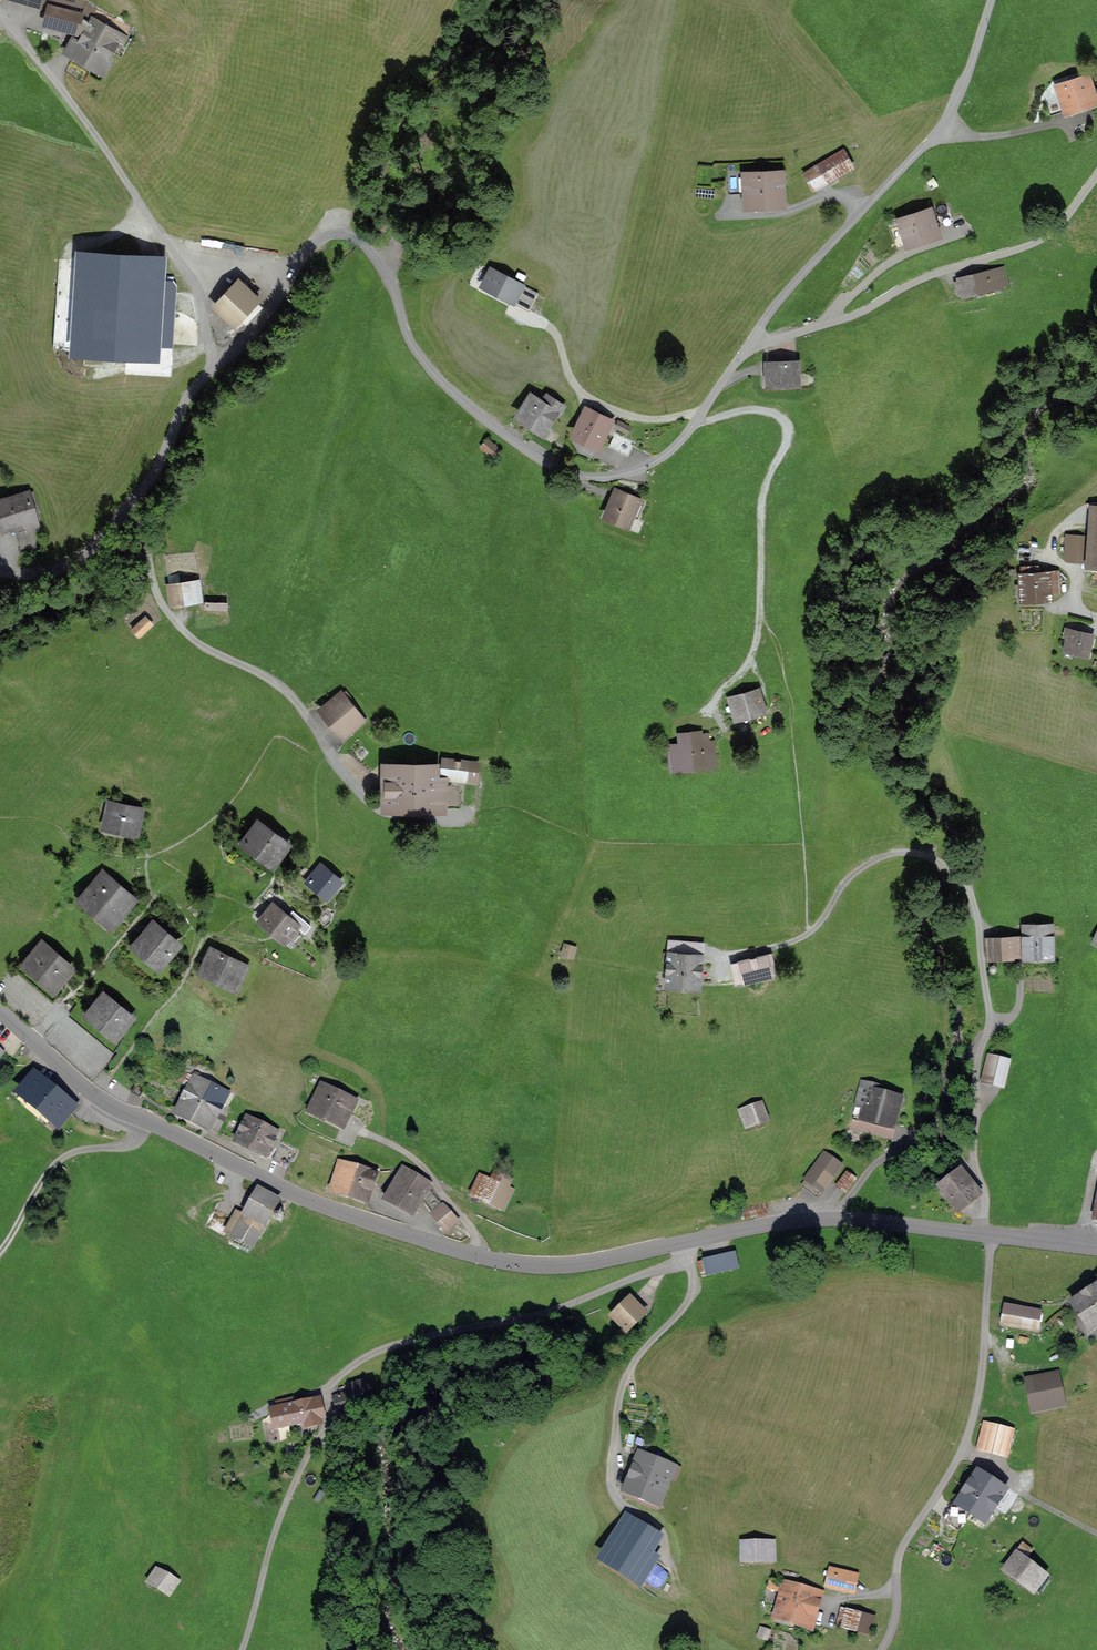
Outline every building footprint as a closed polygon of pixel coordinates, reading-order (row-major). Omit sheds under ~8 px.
[(46,16),(78,24),(82,8),(82,6),(59,0),(50,0),(46,16)] [(80,26),(71,43),(104,61),(119,35),(124,39),(128,32),(108,20),(109,18),(103,15),(100,21),(91,16),(95,9),(83,5),(82,6),(82,8),(78,24),(80,26)] [(1045,95),(1051,112),(1095,97),(1088,75),(1059,84),(1061,90),(1045,95)] [(843,149),(806,170),(815,184),(851,163),(843,149)] [(748,189),(749,203),(782,201),(780,165),(728,168),(730,190),(748,189)] [(379,196),(378,187),(363,188),(363,198),(379,196)] [(933,204),(934,207),(901,218),(908,241),(938,231),(935,221),(953,216),(948,200),(933,204)] [(72,251),(67,340),(159,345),(165,258),(93,253),(94,244),(84,243),(83,252),(72,251)] [(1007,280),(1004,265),(959,276),(960,278),(956,279),(958,290),(962,289),(963,292),(1007,280)] [(485,282),(514,298),(522,283),(493,267),(485,282)] [(243,276),(219,301),(235,316),(259,291),(243,276)] [(769,361),(769,380),(798,379),(797,360),(769,361)] [(520,413),(545,430),(562,403),(549,394),(544,401),(533,393),(520,413)] [(576,431),(598,442),(609,419),(588,408),(576,431)] [(630,451),(640,432),(620,422),(610,442),(630,451)] [(489,438),(484,444),(495,453),(500,447),(489,438)] [(42,541),(37,521),(40,521),(30,487),(0,495),(8,523),(18,520),(25,545),(42,541)] [(628,522),(633,512),(638,514),(645,497),(640,495),(639,497),(617,488),(606,513),(628,522)] [(1068,534),(1067,556),(1087,557),(1089,535),(1068,534)] [(1039,570),(1039,564),(1022,564),(1022,571),(1020,571),(1022,597),(1051,595),(1051,589),(1060,589),(1059,569),(1039,570)] [(172,579),(174,596),(205,592),(203,574),(172,579)] [(149,611),(136,623),(142,629),(155,618),(149,611)] [(1068,646),(1087,650),(1091,634),(1071,629),(1068,646)] [(730,695),(736,715),(764,707),(759,687),(730,695)] [(324,706),(345,732),(363,717),(342,691),(324,706)] [(670,742),(671,764),(714,761),(713,747),(710,748),(710,738),(706,739),(705,731),(702,731),(701,728),(679,730),(680,741),(670,742)] [(475,777),(477,760),(444,757),(443,773),(475,777)] [(388,766),(388,803),(415,803),(415,766),(388,766)] [(441,805),(442,802),(461,802),(461,785),(442,785),(442,779),(437,779),(437,766),(415,766),(415,803),(436,803),(437,804),(441,805)] [(109,818),(139,825),(145,801),(116,795),(114,807),(111,806),(109,818)] [(275,829),(262,818),(246,837),(275,860),(291,839),(276,827),(275,829)] [(323,862),(309,878),(328,894),(342,878),(323,862)] [(85,892),(115,917),(137,890),(107,865),(85,892)] [(263,917),(285,936),(284,937),(292,945),(297,939),(300,940),(304,936),(302,934),(309,925),(301,918),(297,922),(275,903),(263,917)] [(169,925),(158,915),(139,937),(163,958),(182,936),(176,931),(178,929),(171,923),(169,925)] [(1054,953),(1053,923),(1023,923),(1024,954),(1054,953)] [(1011,953),(1011,952),(1021,951),(1020,934),(988,936),(988,954),(1011,953)] [(28,956),(57,980),(74,961),(60,949),(61,948),(46,935),(28,956)] [(670,938),(666,981),(701,984),(704,941),(670,938)] [(573,954),(576,944),(566,942),(563,951),(573,954)] [(213,946),(203,967),(237,984),(247,963),(213,946)] [(772,952),(732,961),(737,979),(776,969),(772,952)] [(106,987),(91,1006),(118,1030),(135,1009),(120,997),(119,998),(106,987)] [(989,1054),(984,1078),(1004,1083),(1009,1058),(989,1054)] [(189,1083),(176,1108),(211,1126),(230,1091),(186,1068),(180,1079),(189,1083)] [(61,1120),(76,1101),(60,1088),(62,1086),(55,1080),(54,1083),(38,1069),(22,1088),(61,1120)] [(141,1074),(134,1087),(142,1092),(150,1078),(141,1074)] [(867,1105),(864,1115),(892,1122),(899,1096),(879,1091),(880,1085),(863,1081),(858,1103),(867,1105)] [(323,1084),(311,1108),(344,1123),(355,1100),(323,1084)] [(82,1099),(74,1108),(82,1115),(90,1105),(82,1099)] [(741,1109),(746,1124),(767,1116),(762,1101),(741,1109)] [(236,1137),(270,1154),(280,1135),(277,1134),(279,1130),(247,1114),(236,1137)] [(289,1163),(296,1148),(281,1141),(274,1156),(289,1163)] [(824,1153),(803,1182),(819,1193),(840,1164),(824,1153)] [(341,1162),(334,1186),(368,1197),(378,1165),(359,1160),(357,1167),(341,1162)] [(405,1167),(389,1196),(413,1210),(430,1181),(405,1167)] [(480,1173),(472,1191),(505,1206),(513,1188),(509,1186),(514,1176),(497,1168),(492,1178),(480,1173)] [(847,1170),(838,1182),(847,1189),(856,1176),(847,1170)] [(958,1206),(978,1190),(962,1170),(955,1175),(953,1173),(946,1178),(948,1181),(942,1185),(958,1206)] [(227,1228),(254,1243),(279,1196),(261,1186),(242,1219),(234,1215),(227,1228)] [(435,1213),(447,1226),(458,1217),(446,1203),(435,1213)] [(704,1258),(699,1260),(702,1270),(707,1269),(708,1273),(739,1265),(736,1250),(720,1254),(704,1258)] [(1072,1298),(1092,1328),(1096,1325),(1096,1281),(1072,1298)] [(629,1329),(627,1327),(645,1310),(632,1297),(614,1314),(624,1324),(620,1329),(625,1334),(629,1329)] [(1003,1321),(1038,1327),(1041,1310),(1006,1304),(1003,1321)] [(1030,1378),(1036,1406),(1061,1401),(1056,1373),(1030,1378)] [(352,1388),(338,1393),(343,1407),(369,1398),(363,1379),(351,1383),(352,1388)] [(287,1401),(292,1422),(323,1415),(319,1398),(295,1403),(294,1400),(287,1401)] [(980,1445),(1007,1452),(1013,1428),(986,1421),(980,1445)] [(641,1453),(627,1486),(660,1499),(673,1466),(641,1453)] [(1020,1469),(1022,1478),(1037,1475),(1034,1465),(1020,1469)] [(1006,1488),(977,1468),(956,1500),(985,1520),(1006,1488)] [(960,1527),(969,1512),(954,1502),(945,1517),(960,1527)] [(645,1549),(653,1536),(626,1519),(603,1556),(634,1575),(649,1551),(645,1549)] [(745,1557),(769,1556),(768,1540),(744,1540),(745,1557)] [(1034,1587),(1045,1573),(1025,1558),(1033,1547),(1023,1540),(1015,1550),(1017,1552),(1006,1566),(1034,1587)] [(158,1565),(149,1578),(171,1592),(180,1579),(158,1565)] [(852,1587),(855,1573),(833,1567),(830,1582),(852,1587)] [(777,1613),(812,1623),(821,1591),(786,1581),(777,1613)] [(871,1629),(874,1614),(849,1608),(845,1623),(871,1629)] [(775,1628),(764,1625),(761,1633),(772,1637),(775,1628)]
